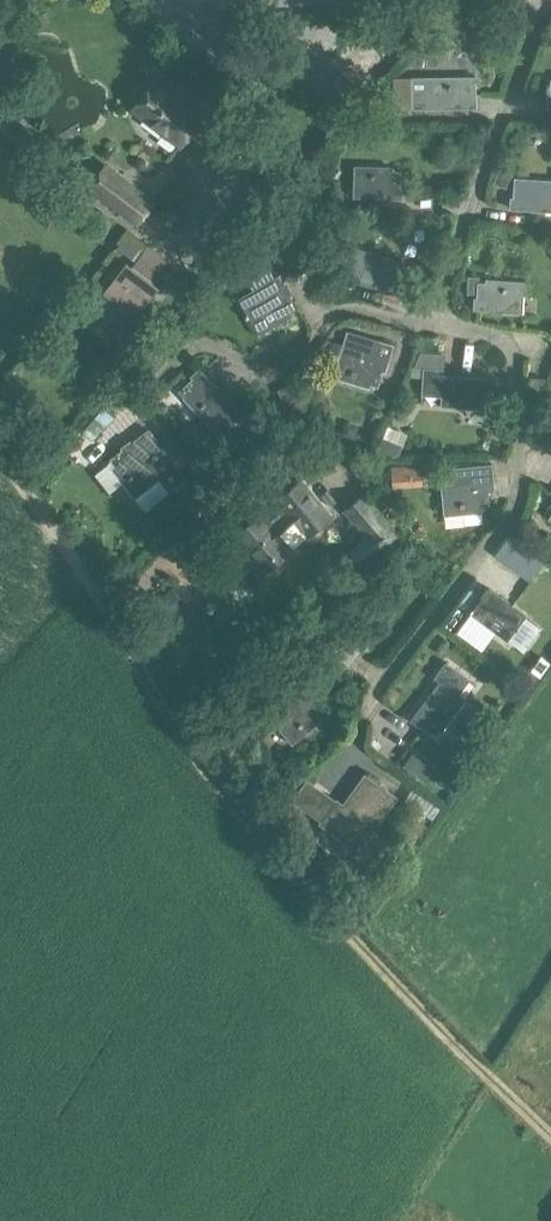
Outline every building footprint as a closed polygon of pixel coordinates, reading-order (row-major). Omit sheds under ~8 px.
[(418,41),(416,56),(426,57),(432,52),(433,43),(418,41)] [(308,44),(268,90),(313,129),(352,83),(308,44)] [(474,73),(412,72),(412,104),(474,104),(474,73)] [(135,99),(139,102),(133,110),(179,146),(202,116),(156,80),(150,88),(146,84),(138,89),(135,99)] [(367,101),(367,118),(394,119),(394,109),(394,101),(367,101)] [(356,161),(356,163),(355,194),(402,196),(405,196),(405,183),(401,183),(402,168),(394,167),(394,163),(356,161)] [(126,215),(143,192),(106,165),(89,188),(126,215)] [(500,167),(494,184),(507,189),(513,172),(500,167)] [(511,208),(550,210),(550,178),(516,175),(514,197),(512,196),(511,208)] [(264,198),(275,208),(284,198),(273,188),(268,193),(264,198)] [(261,197),(255,204),(246,214),(257,224),(272,207),(261,197)] [(127,236),(117,248),(132,260),(133,259),(136,262),(145,251),(127,236)] [(403,260),(351,244),(342,274),(404,293),(412,265),(402,262),(403,260)] [(127,263),(106,291),(136,314),(157,285),(151,281),(168,259),(149,245),(145,251),(136,262),(133,267),(127,263)] [(277,274),(238,297),(258,332),(291,314),(289,310),(295,306),(288,294),(291,292),(285,282),(282,284),(277,274)] [(476,292),(475,309),(521,312),(523,280),(485,278),(485,282),(479,282),(479,275),(468,275),(467,291),(476,292)] [(346,332),(334,376),(369,386),(370,382),(378,385),(382,371),(386,372),(394,345),(346,332)] [(168,344),(145,369),(152,376),(168,358),(169,359),(176,351),(168,344)] [(444,367),(424,366),(423,392),(444,393),(443,406),(479,407),(479,404),(487,404),(487,389),(491,389),(492,375),(444,373),(444,367)] [(184,397),(223,438),(245,418),(199,369),(193,375),(195,376),(184,387),(189,392),(184,397)] [(106,407),(83,431),(93,441),(116,416),(106,407)] [(148,429),(111,458),(116,464),(111,467),(135,498),(161,478),(170,490),(186,478),(148,429)] [(383,437),(375,457),(399,455),(404,445),(397,443),(384,437),(383,437)] [(491,462),(453,465),(454,484),(442,485),(444,516),(480,513),(480,507),(488,506),(486,490),(493,489),(491,462)] [(411,469),(413,484),(422,484),(421,469),(411,469)] [(332,517),(301,480),(276,501),(285,511),(271,523),(262,513),(233,537),(264,574),(292,550),(291,549),(306,536),(307,538),(332,517)] [(361,542),(374,557),(400,534),(365,493),(342,512),(366,539),(361,542)] [(213,536),(194,551),(196,553),(204,563),(206,564),(224,549),(213,536)] [(196,553),(185,561),(194,571),(204,563),(196,553)] [(489,588),(474,608),(480,613),(477,617),(508,640),(526,615),(489,588)] [(187,612),(170,591),(141,615),(157,636),(187,612)] [(439,681),(411,720),(421,727),(422,724),(436,735),(440,729),(443,731),(466,701),(467,699),(460,695),(471,680),(446,662),(434,678),(439,681)] [(284,712),(273,721),(293,745),(322,721),(320,717),(325,713),(315,701),(317,699),(311,690),(309,691),(299,680),(275,700),(284,712)] [(338,798),(321,821),(320,823),(355,849),(354,850),(360,853),(365,846),(363,845),(398,797),(386,789),(388,786),(382,782),(381,783),(366,773),(344,803),(338,798)] [(302,807),(318,786),(308,778),(292,800),(302,807)] [(327,866),(336,854),(324,844),(315,855),(327,866)] [(342,877),(352,866),(339,855),(329,866),(342,877)]
